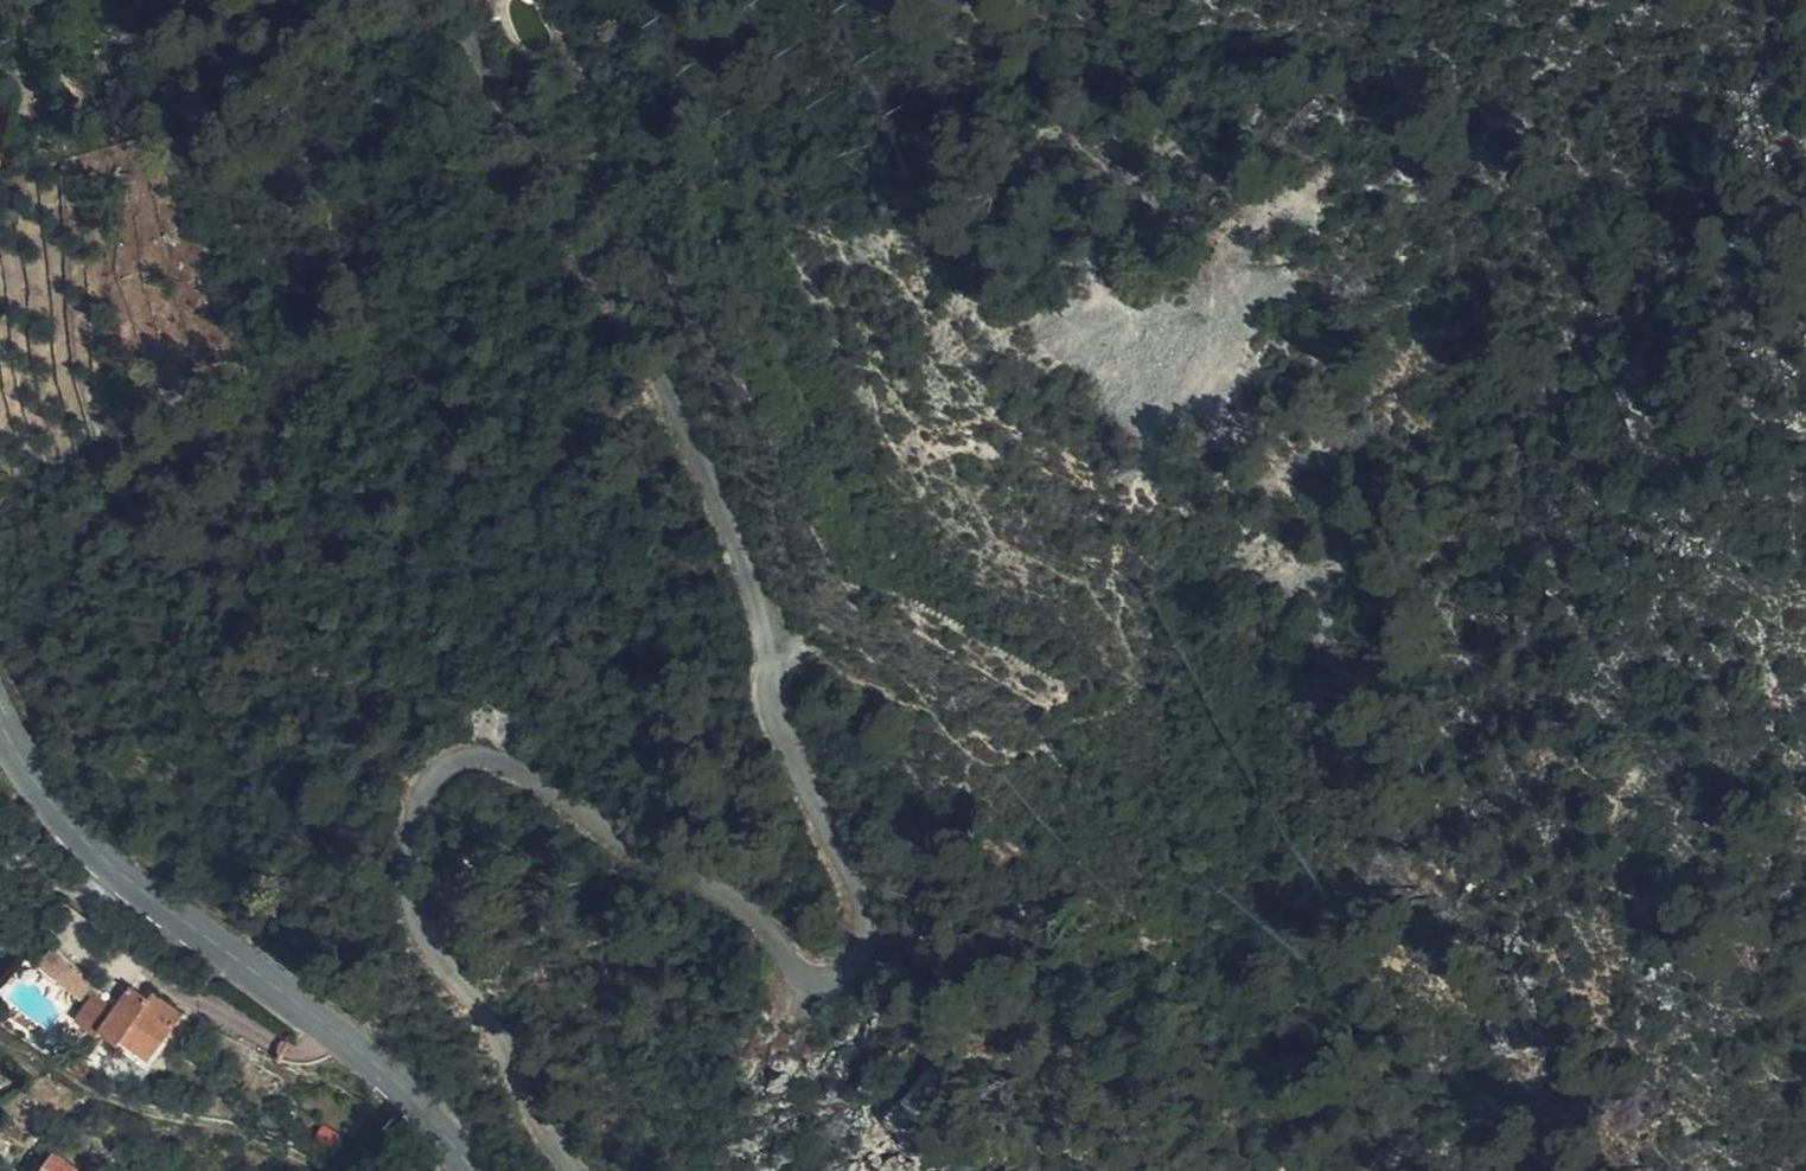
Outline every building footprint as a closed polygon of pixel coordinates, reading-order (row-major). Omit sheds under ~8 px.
[(97,967),(72,952),(54,980),(77,992),(82,985),(99,1000),(93,1008),(124,1033),(152,1001),(144,993),(164,968),(139,949),(134,958),(115,943),(97,967)] [(60,1165),(45,1153),(30,1170),(54,1170),(60,1165)]
